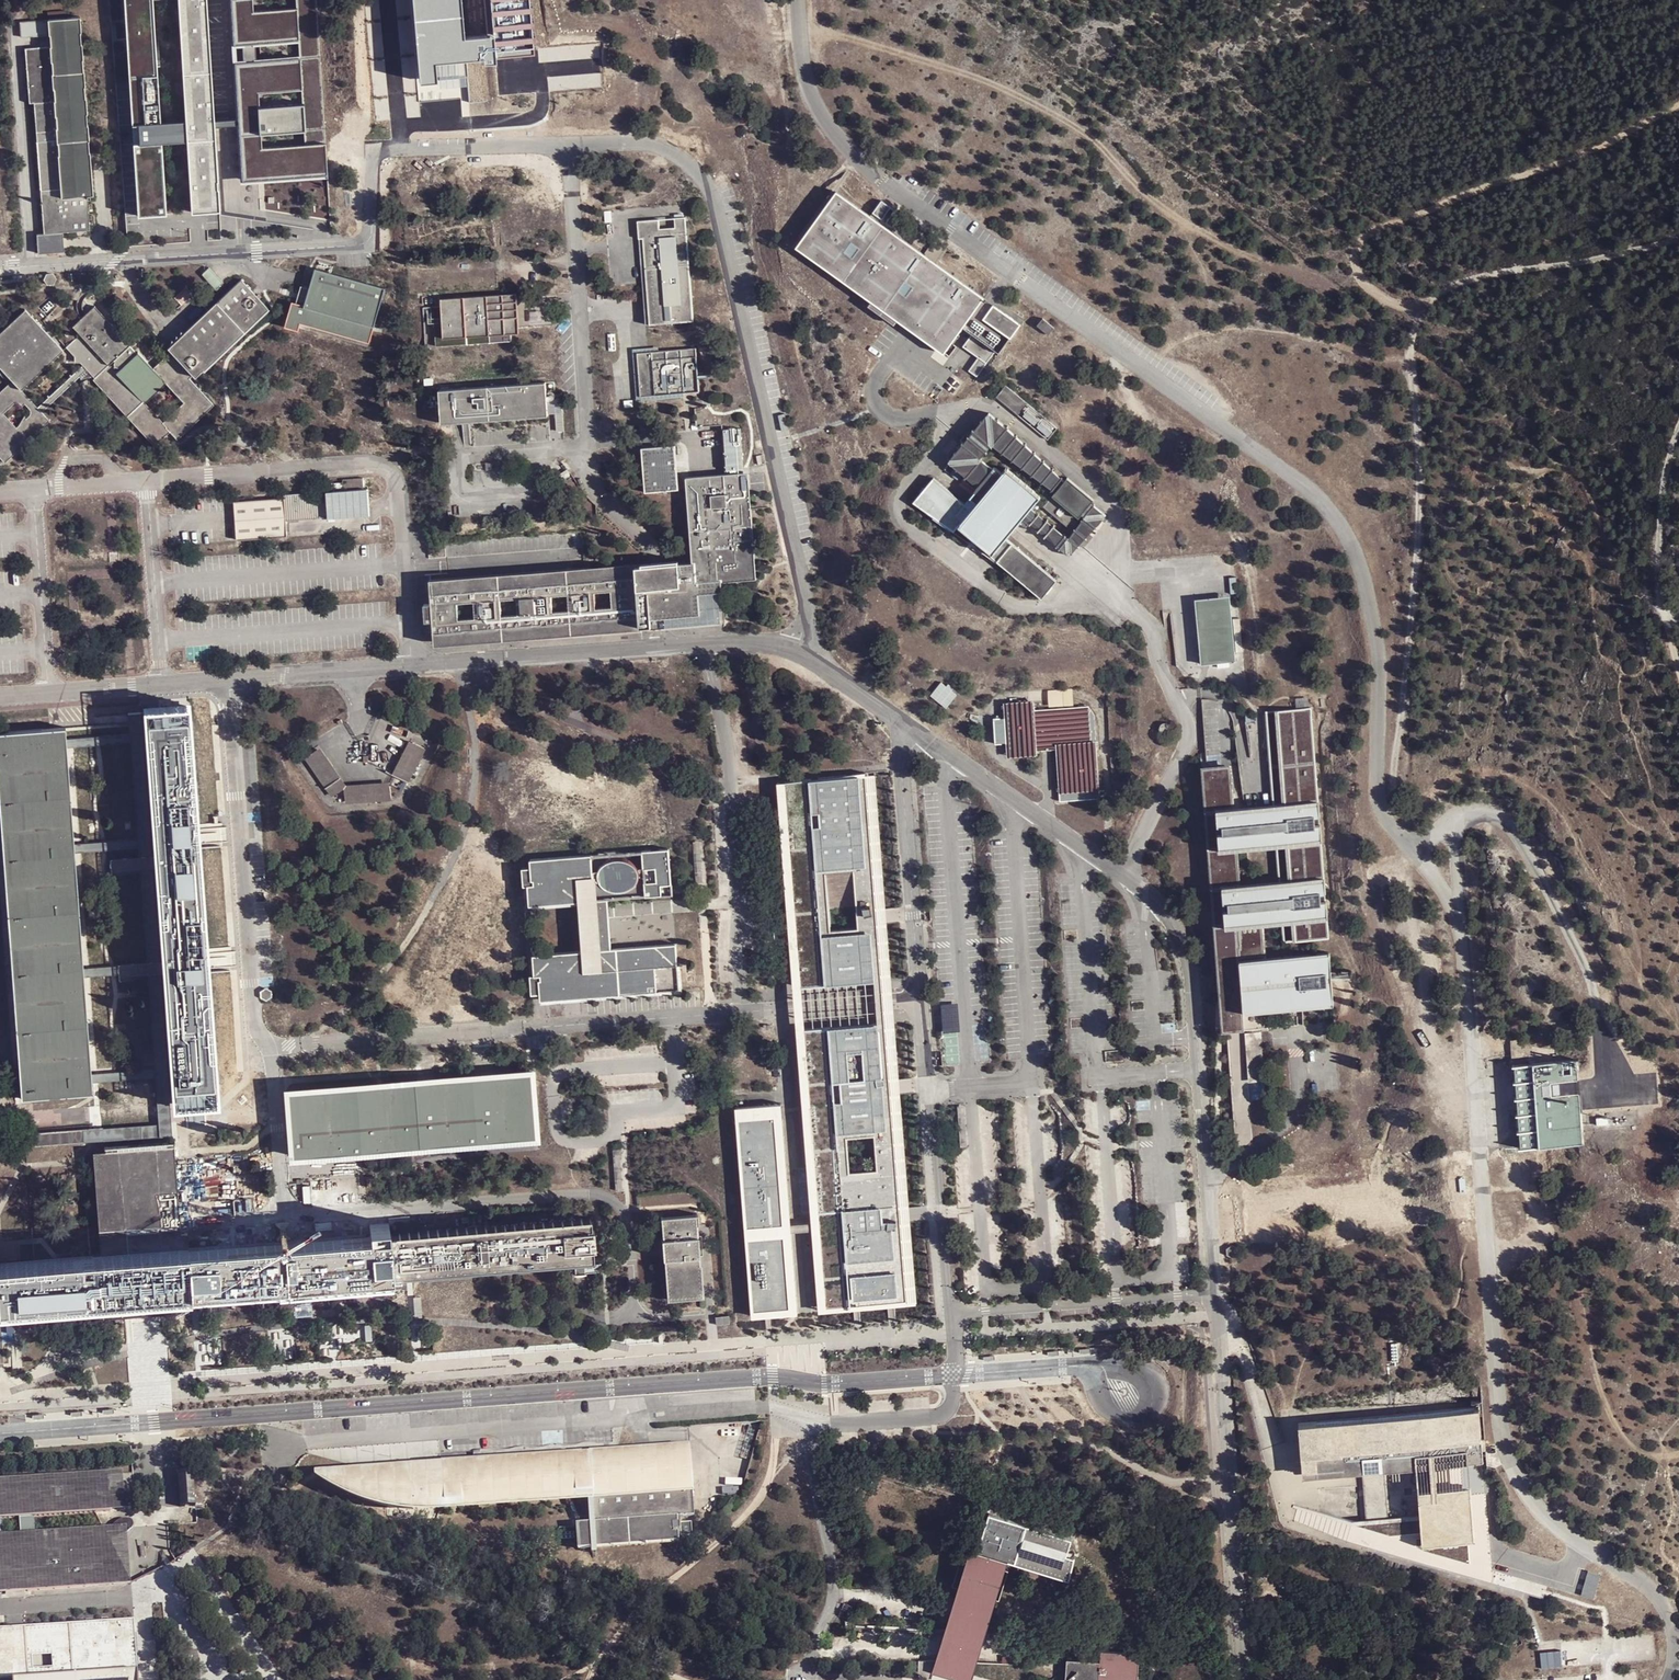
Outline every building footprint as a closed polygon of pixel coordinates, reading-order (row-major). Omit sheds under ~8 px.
[(137,221),(165,219),(161,148),(160,129),(153,7),(178,5),(186,128),(187,147),(191,218),(220,216),(214,130),(206,0),(124,0),(137,221)] [(243,185),(327,182),(319,0),(234,0),(240,129),(243,185)] [(423,81),(468,77),(471,102),(489,100),(486,65),(494,64),(492,51),(502,50),(502,55),(544,51),(539,0),(490,0),(494,35),(468,37),(465,0),(416,0),(423,81)] [(48,10),(49,20),(67,19),(67,9),(48,10)] [(48,24),(49,40),(50,51),(53,107),(33,108),(43,239),(62,237),(89,235),(87,203),(91,203),(90,200),(93,200),(90,154),(80,22),(48,24)] [(49,40),(48,24),(19,26),(20,42),(49,40)] [(50,51),(24,53),(28,107),(33,107),(33,108),(53,107),(50,51)] [(186,128),(160,129),(161,148),(187,147),(186,128)] [(983,298),(836,192),(797,246),(871,300),(944,352),(983,298)] [(883,199),(874,211),(894,225),(902,213),(883,199)] [(659,226),(637,228),(638,245),(642,245),(649,331),(692,328),(685,224),(674,225),(675,240),(659,241),(659,226)] [(63,257),(62,237),(36,240),(37,259),(63,257)] [(209,273),(202,280),(216,295),(223,289),(209,273)] [(335,280),(315,275),(305,311),(292,308),(285,333),(299,336),(301,329),(369,349),(385,295),(335,280)] [(46,289),(53,289),(55,284),(51,280),(46,280),(43,286),(46,289)] [(0,379),(10,390),(0,400),(0,461),(7,468),(51,426),(43,418),(81,381),(85,376),(90,381),(156,450),(170,438),(176,443),(211,410),(189,384),(192,381),(194,383),(267,315),(249,295),(241,285),(210,314),(167,353),(169,355),(151,372),(136,357),(135,358),(129,352),(130,351),(95,312),(87,319),(65,339),(71,348),(65,354),(82,372),(39,414),(22,395),(64,356),(40,331),(26,315),(0,339),(0,380),(0,379)] [(435,345),(435,352),(511,347),(511,340),(518,339),(517,329),(515,300),(440,304),(440,313),(433,313),(435,345)] [(995,304),(985,318),(1013,338),(1023,324),(995,304)] [(1055,328),(1043,318),(1037,326),(1050,335),(1055,328)] [(972,336),(964,346),(980,357),(969,373),(977,379),(995,353),(972,336)] [(694,356),(635,360),(639,403),(683,400),(697,399),(694,356)] [(1057,428),(1005,385),(994,397),(1047,440),(1057,428)] [(547,421),(544,388),(463,394),(458,394),(438,396),(441,430),(463,428),(547,421)] [(694,414),(696,430),(724,428),(729,483),(688,486),(694,564),(694,567),(694,569),(695,586),(717,584),(720,584),(753,581),(751,558),(738,412),(694,414)] [(1005,436),(985,419),(945,467),(977,491),(993,472),(982,463),(992,452),(1005,436)] [(685,497),(690,565),(694,564),(688,486),(729,483),(724,428),(696,430),(695,434),(720,433),(724,480),(684,484),(685,497)] [(1050,501),(1063,486),(1005,436),(992,452),(1050,501)] [(673,452),(639,456),(643,498),(677,495),(673,452)] [(1038,501),(1005,473),(1000,478),(993,472),(977,491),(962,509),(930,482),(909,507),(951,537),(956,531),(990,559),(988,562),(1039,604),(1054,586),(1003,542),(1020,523),(1028,513),(1038,501)] [(1092,505),(1065,483),(1063,486),(1050,501),(1041,512),(1067,534),(1078,520),(1081,523),(1093,533),(1103,521),(1090,509),(1092,505)] [(364,485),(344,487),(345,496),(365,494),(364,485)] [(370,516),(369,498),(329,501),(329,500),(284,502),(285,506),(234,509),(236,540),(287,537),(287,526),(329,524),(329,525),(350,524),(349,517),(370,516)] [(1067,562),(1076,551),(1093,533),(1081,523),(1066,543),(1028,513),(1020,523),(1067,562)] [(584,575),(429,586),(429,588),(694,569),(694,567),(670,568),(656,569),(649,570),(584,575)] [(720,628),(717,584),(695,586),(694,569),(429,588),(430,610),(423,611),(424,628),(432,628),(433,649),(720,628)] [(723,630),(720,584),(717,584),(720,628),(433,649),(433,652),(660,635),(723,630)] [(1226,599),(1194,602),(1199,658),(1232,656),(1226,599)] [(940,682),(930,694),(944,706),(954,693),(940,682)] [(1004,742),(1005,756),(1035,755),(1035,749),(1053,748),(1059,800),(1100,798),(1094,740),(1090,740),(1087,705),(1033,709),(1032,700),(1001,702),(1002,716),(992,717),(994,742),(1004,742)] [(1309,715),(1270,718),(1277,814),(1272,814),(1232,816),(1229,775),(1206,776),(1220,955),(1237,953),(1239,953),(1237,937),(1257,936),(1256,928),(1281,927),(1282,948),(1327,945),(1324,909),(1318,910),(1317,902),(1323,901),(1318,833),(1312,833),(1311,826),(1317,825),(1309,715)] [(1277,814),(1270,718),(1264,719),(1272,814),(1277,814)] [(150,843),(142,747),(142,742),(142,737),(140,719),(128,720),(129,738),(130,743),(131,748),(137,844),(138,849),(138,854),(147,968),(147,973),(147,978),(154,1074),(154,1080),(155,1085),(158,1131),(159,1137),(160,1142),(171,1142),(170,1124),(167,1085),(166,1079),(166,1073),(159,979),(159,972),(159,968),(150,853),(150,848),(150,843)] [(1158,727),(1162,732),(1169,730),(1168,723),(1163,722),(1158,727)] [(187,725),(148,728),(149,736),(149,742),(149,747),(157,843),(157,847),(158,853),(166,967),(166,971),(167,977),(173,1073),(175,1083),(175,1093),(182,1092),(190,1092),(203,1091),(214,1090),(205,969),(196,844),(188,738),(187,725)] [(92,1100),(91,1089),(91,1085),(90,1079),(83,983),(83,979),(82,973),(74,858),(74,854),(74,849),(67,752),(66,747),(66,742),(65,732),(0,737),(0,742),(26,1104),(92,1100)] [(130,743),(129,738),(66,742),(66,747),(67,752),(70,752),(105,750),(131,748),(130,743)] [(21,1092),(21,1105),(26,1104),(0,742),(0,812),(21,1092)] [(309,761),(321,754),(317,748),(304,755),(309,761)] [(424,754),(413,748),(410,754),(421,759),(424,754)] [(344,797),(346,793),(321,755),(318,758),(344,797)] [(333,805),(344,797),(318,758),(307,764),(333,805)] [(392,781),(395,782),(401,771),(398,769),(392,781)] [(412,777),(401,771),(395,782),(407,788),(412,777)] [(869,779),(867,780),(867,783),(877,915),(883,988),(884,1003),(886,1030),(890,1086),(900,1215),(907,1310),(910,1310),(903,1214),(893,1086),(886,1003),(880,916),(869,779)] [(786,788),(867,783),(867,780),(778,787),(796,1009),(819,1317),(827,1316),(811,1111),(824,1111),(823,1090),(809,1091),(805,1035),(886,1030),(883,988),(803,993),(798,939),(811,938),(810,917),(797,919),(786,788)] [(797,919),(810,917),(811,938),(798,939),(803,993),(883,988),(877,915),(867,783),(786,788),(797,919)] [(346,793),(344,797),(389,793),(388,788),(346,793)] [(389,793),(344,797),(344,809),(390,805),(389,793)] [(150,848),(150,853),(158,853),(157,847),(157,843),(150,843),(150,848)] [(138,849),(137,844),(104,846),(77,849),(74,849),(74,854),(74,858),(78,858),(105,856),(138,854),(138,849)] [(607,905),(673,900),(670,853),(643,855),(645,876),(639,876),(637,872),(633,866),(628,863),(621,861),(614,861),(608,864),(603,868),(599,874),(598,880),(593,880),(592,860),(532,865),(532,871),(523,871),(524,891),(529,891),(530,910),(582,906),(586,956),(534,960),(535,979),(531,980),(533,1000),(541,999),(542,1006),(581,1003),(649,998),(653,998),(658,998),(680,996),(676,950),(611,955),(607,905)] [(1237,953),(1238,967),(1264,966),(1261,928),(1256,928),(1257,936),(1237,937),(1239,953),(1237,953)] [(1220,955),(1215,955),(1218,1000),(1221,1038),(1227,1038),(1243,1037),(1243,1028),(1238,967),(1237,953),(1220,955)] [(1264,966),(1238,967),(1243,1028),(1243,1037),(1264,1036),(1262,1015),(1297,1013),(1331,1010),(1330,988),(1329,980),(1329,975),(1328,961),(1264,966)] [(159,972),(159,979),(167,977),(166,971),(166,967),(159,968),(159,972)] [(147,973),(147,968),(116,971),(87,973),(82,973),(83,979),(83,983),(87,983),(117,981),(147,978),(147,973)] [(260,992),(261,999),(266,1002),(272,998),(271,991),(265,989),(260,992)] [(823,1090),(824,1111),(811,1111),(827,1316),(896,1310),(907,1310),(900,1215),(890,1086),(886,1030),(805,1035),(809,1091),(823,1090)] [(1244,1040),(1247,1089),(1264,1088),(1260,1039),(1244,1040)] [(1578,1061),(1512,1065),(1518,1149),(1584,1144),(1578,1061)] [(166,1079),(167,1085),(175,1083),(173,1073),(166,1073),(166,1079)] [(1651,1073),(1635,1074),(1637,1101),(1652,1100),(1651,1073)] [(154,1080),(154,1074),(115,1077),(95,1079),(90,1079),(91,1085),(91,1089),(96,1089),(98,1088),(116,1087),(155,1085),(154,1080)] [(291,1097),(294,1131),(296,1162),(359,1157),(475,1149),(480,1148),(537,1144),(532,1079),(485,1083),(427,1087),(291,1097)] [(784,1232),(747,1235),(748,1245),(785,1242),(791,1318),(754,1321),(754,1325),(764,1324),(768,1324),(790,1322),(799,1322),(782,1103),(775,1104),(776,1124),(784,1232)] [(737,1107),(739,1126),(747,1235),(784,1232),(776,1124),(775,1104),(737,1107)] [(160,1142),(159,1137),(158,1131),(102,1135),(96,1136),(23,1141),(7,1142),(0,1143),(0,1154),(24,1152),(84,1148),(90,1148),(160,1142)] [(621,1147),(614,1148),(618,1188),(625,1188),(621,1147)] [(98,1236),(100,1262),(141,1259),(181,1256),(180,1238),(174,1238),(172,1223),(167,1155),(166,1148),(98,1154),(91,1154),(91,1162),(98,1236)] [(695,1219),(659,1221),(660,1237),(662,1259),(665,1304),(702,1302),(696,1230),(695,1219)] [(379,1241),(382,1281),(592,1266),(588,1226),(379,1241)] [(382,1281),(379,1241),(289,1248),(181,1256),(184,1295),(191,1295),(371,1282),(382,1281)] [(785,1242),(748,1245),(753,1321),(754,1321),(791,1318),(785,1242)] [(1239,1255),(1239,1250),(1233,1248),(1228,1250),(1229,1256),(1235,1259),(1239,1255)] [(181,1256),(141,1259),(100,1262),(2,1269),(0,1269),(0,1309),(5,1309),(81,1303),(145,1298),(184,1295),(181,1256)] [(727,1316),(714,1317),(714,1325),(728,1323),(727,1316)] [(1479,1408),(1299,1421),(1302,1473),(1303,1476),(1361,1472),(1385,1470),(1416,1467),(1420,1515),(1422,1547),(1475,1541),(1468,1463),(1483,1462),(1482,1450),(1486,1449),(1486,1443),(1485,1437),(1481,1438),(1479,1408)] [(367,1471),(315,1476),(314,1480),(346,1498),(382,1509),(404,1512),(404,1506),(577,1494),(577,1499),(582,1504),(585,1504),(588,1525),(689,1517),(687,1492),(683,1446),(392,1469),(392,1474),(367,1471)] [(1385,1470),(1361,1472),(1366,1518),(1389,1517),(1385,1470)] [(193,1471),(177,1472),(178,1506),(194,1505),(193,1471)] [(0,1482),(0,1488),(108,1480),(110,1512),(124,1510),(121,1473),(0,1482)] [(130,1585),(119,1563),(118,1561),(111,1547),(106,1537),(102,1529),(35,1533),(33,1518),(96,1513),(110,1512),(108,1480),(0,1488),(0,1594),(130,1585)] [(989,1514),(978,1551),(971,1549),(934,1674),(941,1676),(954,1679),(971,1679),(998,1596),(1005,1598),(1012,1576),(1002,1573),(1006,1560),(1000,1558),(1069,1580),(1075,1557),(1068,1554),(1071,1540),(989,1514)] [(691,1515),(576,1525),(577,1550),(591,1548),(591,1551),(678,1543),(678,1536),(693,1534),(691,1515)] [(1389,1517),(1366,1518),(1367,1538),(1368,1548),(1424,1564),(1423,1555),(1422,1547),(1420,1515),(1389,1517)] [(113,1525),(111,1529),(113,1534),(118,1535),(124,1534),(129,1531),(132,1527),(132,1522),(128,1519),(123,1519),(117,1521),(113,1525)] [(125,1527),(102,1529),(118,1561),(130,1585),(125,1527)] [(1599,1574),(1588,1571),(1582,1594),(1593,1597),(1599,1574)] [(132,1620),(0,1629),(0,1679),(10,1679),(136,1679),(135,1658),(132,1620)] [(1070,1656),(1069,1679),(1142,1679),(1144,1651),(1105,1648),(1105,1659),(1070,1656)]
